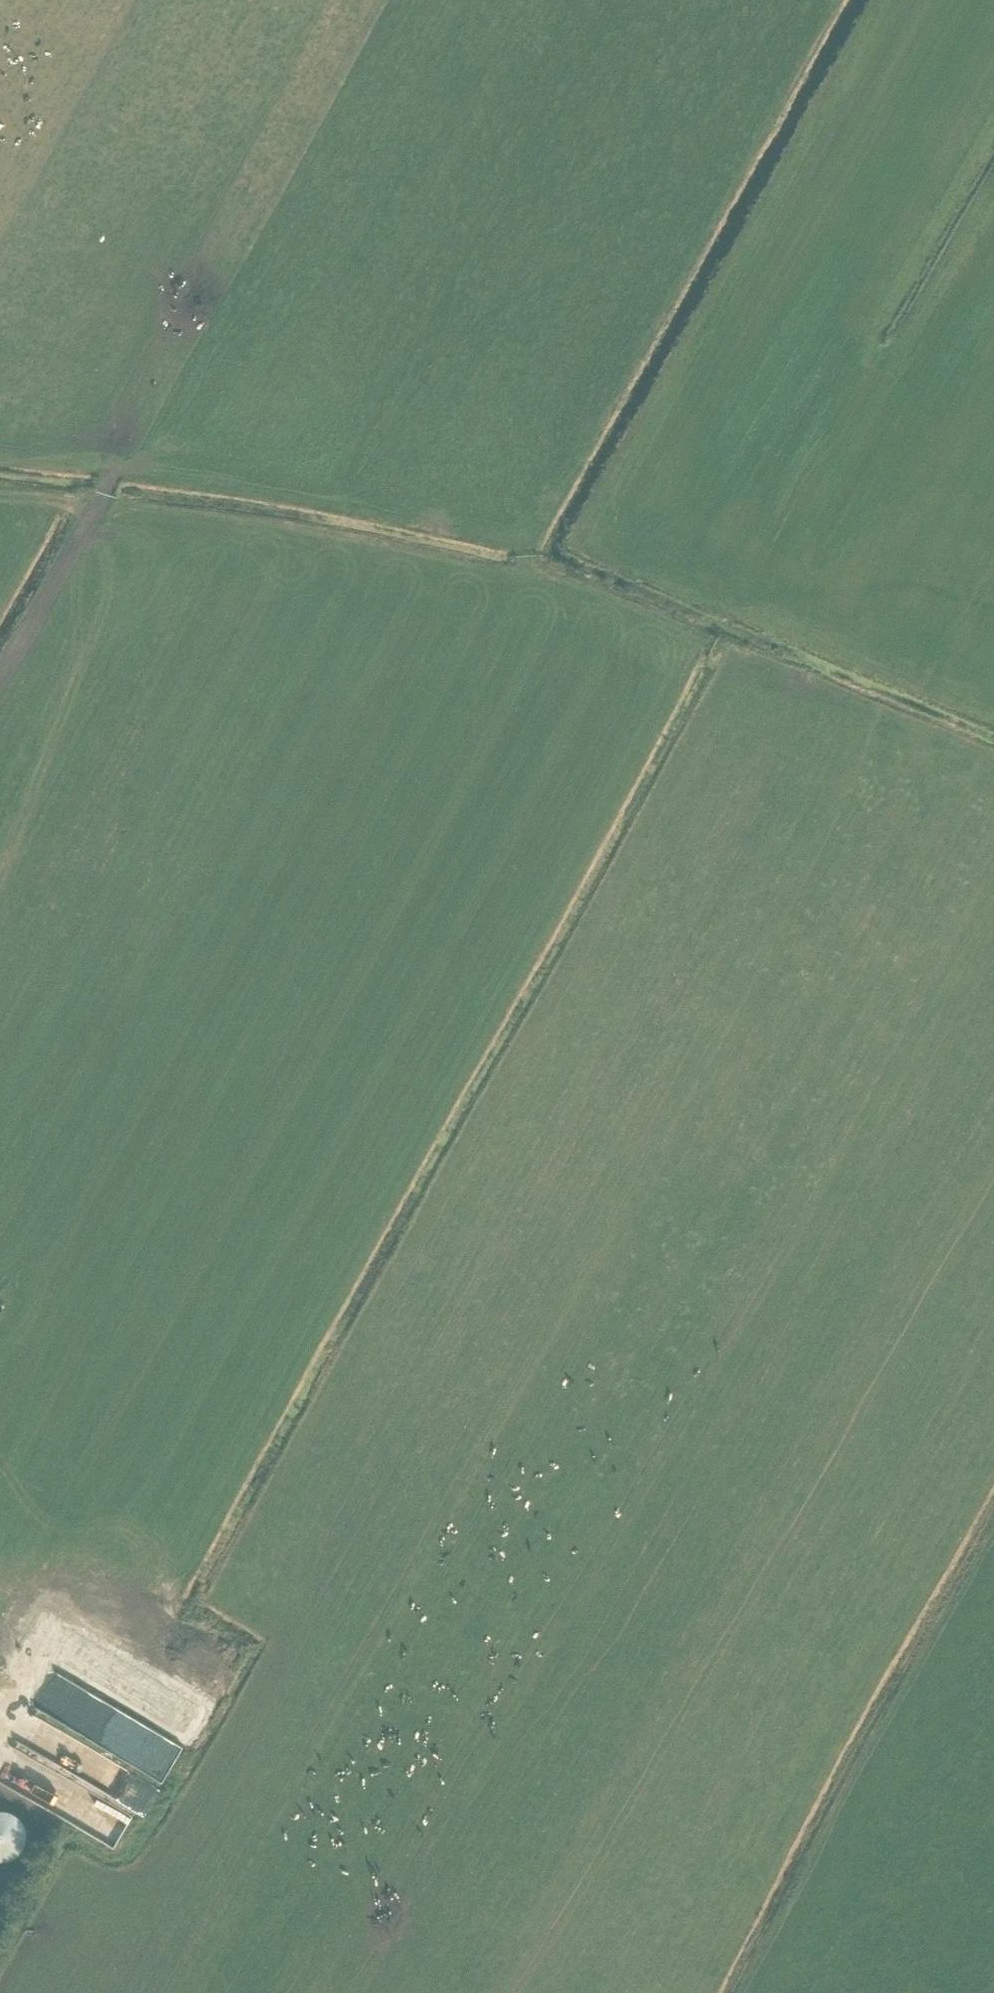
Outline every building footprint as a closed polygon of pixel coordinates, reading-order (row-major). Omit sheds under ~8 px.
[(5,1862),(13,1859),(19,1853),(24,1846),(25,1837),(24,1829),(19,1821),(13,1815),(5,1813),(0,1813),(0,1862),(5,1862)]
